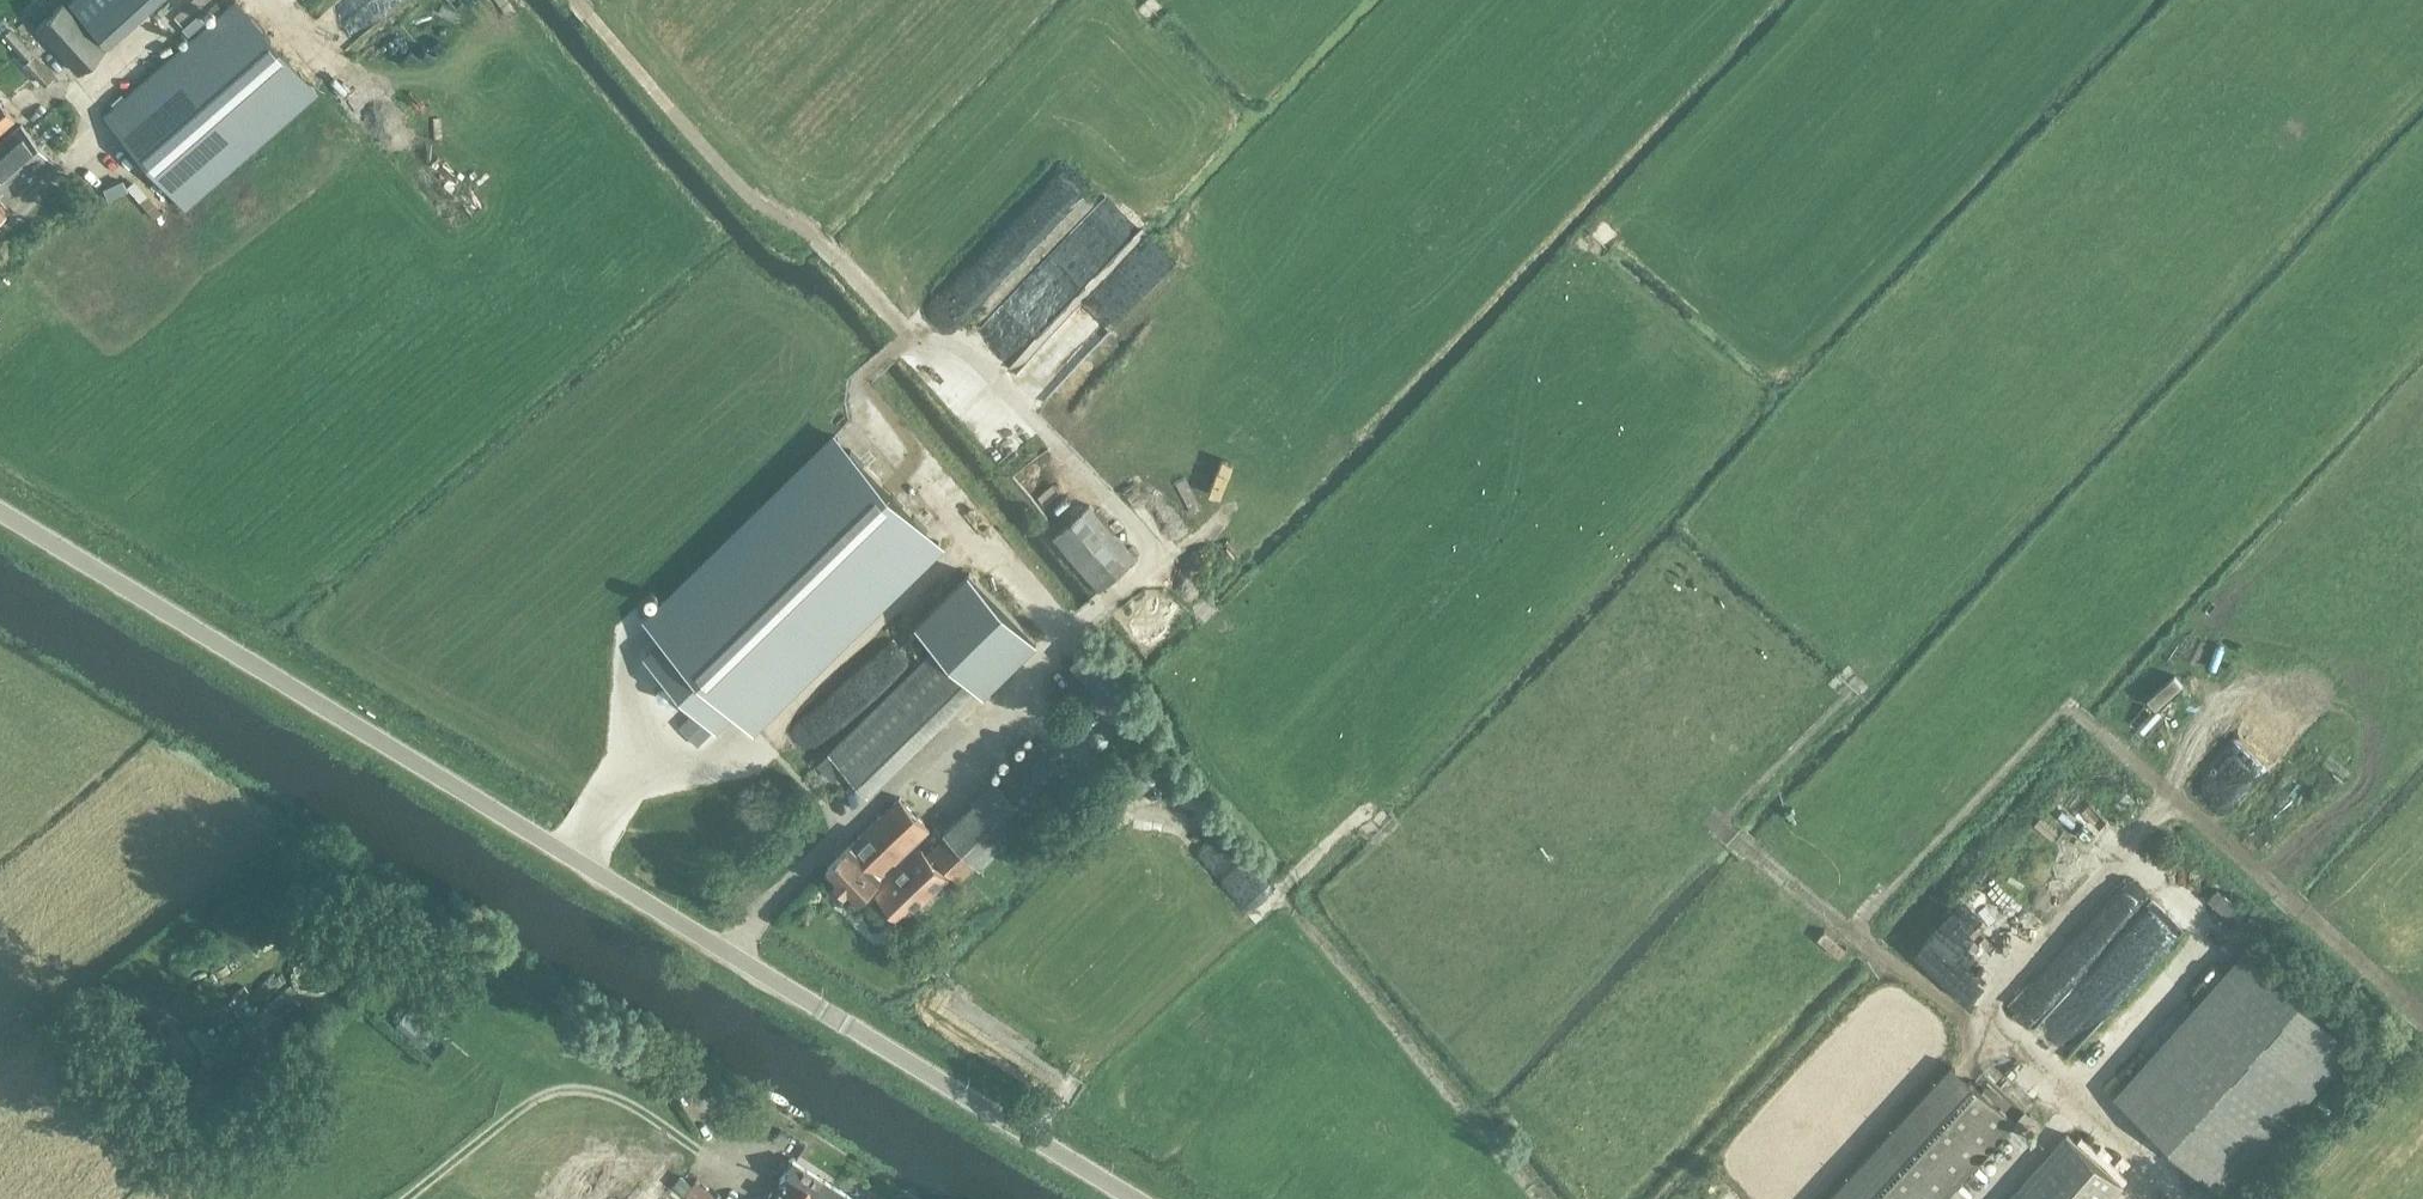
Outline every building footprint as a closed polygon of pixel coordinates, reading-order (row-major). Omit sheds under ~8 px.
[(67,1),(104,45),(153,0),(68,0),(67,1)] [(312,82),(236,0),(220,0),(100,112),(185,202),(312,82)] [(51,24),(39,34),(74,71),(103,45),(72,15),(56,29),(51,24)] [(31,53),(8,27),(0,34),(0,37),(22,61),(31,53)] [(54,79),(33,57),(22,67),(43,89),(54,79)] [(12,117),(3,106),(27,85),(7,63),(0,69),(0,128),(12,117)] [(3,201),(50,159),(20,125),(0,141),(0,198),(3,201)] [(945,545),(833,430),(643,616),(661,635),(643,652),(718,729),(736,711),(754,730),(945,545)] [(1096,590),(1133,559),(1088,504),(1051,535),(1096,590)] [(1041,645),(970,572),(918,625),(939,646),(981,689),(987,696),(1041,645)] [(846,784),(874,811),(982,702),(940,660),(828,772),(830,774),(817,787),(831,800),(846,784)] [(999,783),(931,849),(930,850),(959,878),(1017,823),(1021,826),(1073,776),(1039,740),(996,780),(999,783)] [(853,898),(928,828),(899,796),(824,867),(853,898)] [(919,847),(874,890),(902,918),(947,875),(919,847)] [(2138,931),(2091,994),(2109,1008),(2120,992),(2136,1004),(2182,941),(2160,925),(2149,939),(2138,931)] [(2224,1195),(2356,1047),(2245,948),(2113,1097),(2224,1195)] [(2013,1122),(1950,1063),(1824,1198),(1942,1198),(2013,1122)] [(2065,1133),(2005,1198),(2108,1198),(2121,1184),(2065,1133)] [(830,1184),(790,1158),(764,1198),(821,1198),(830,1184)] [(593,1172),(575,1198),(635,1198),(593,1172)] [(821,1198),(854,1198),(830,1184),(821,1198)]
